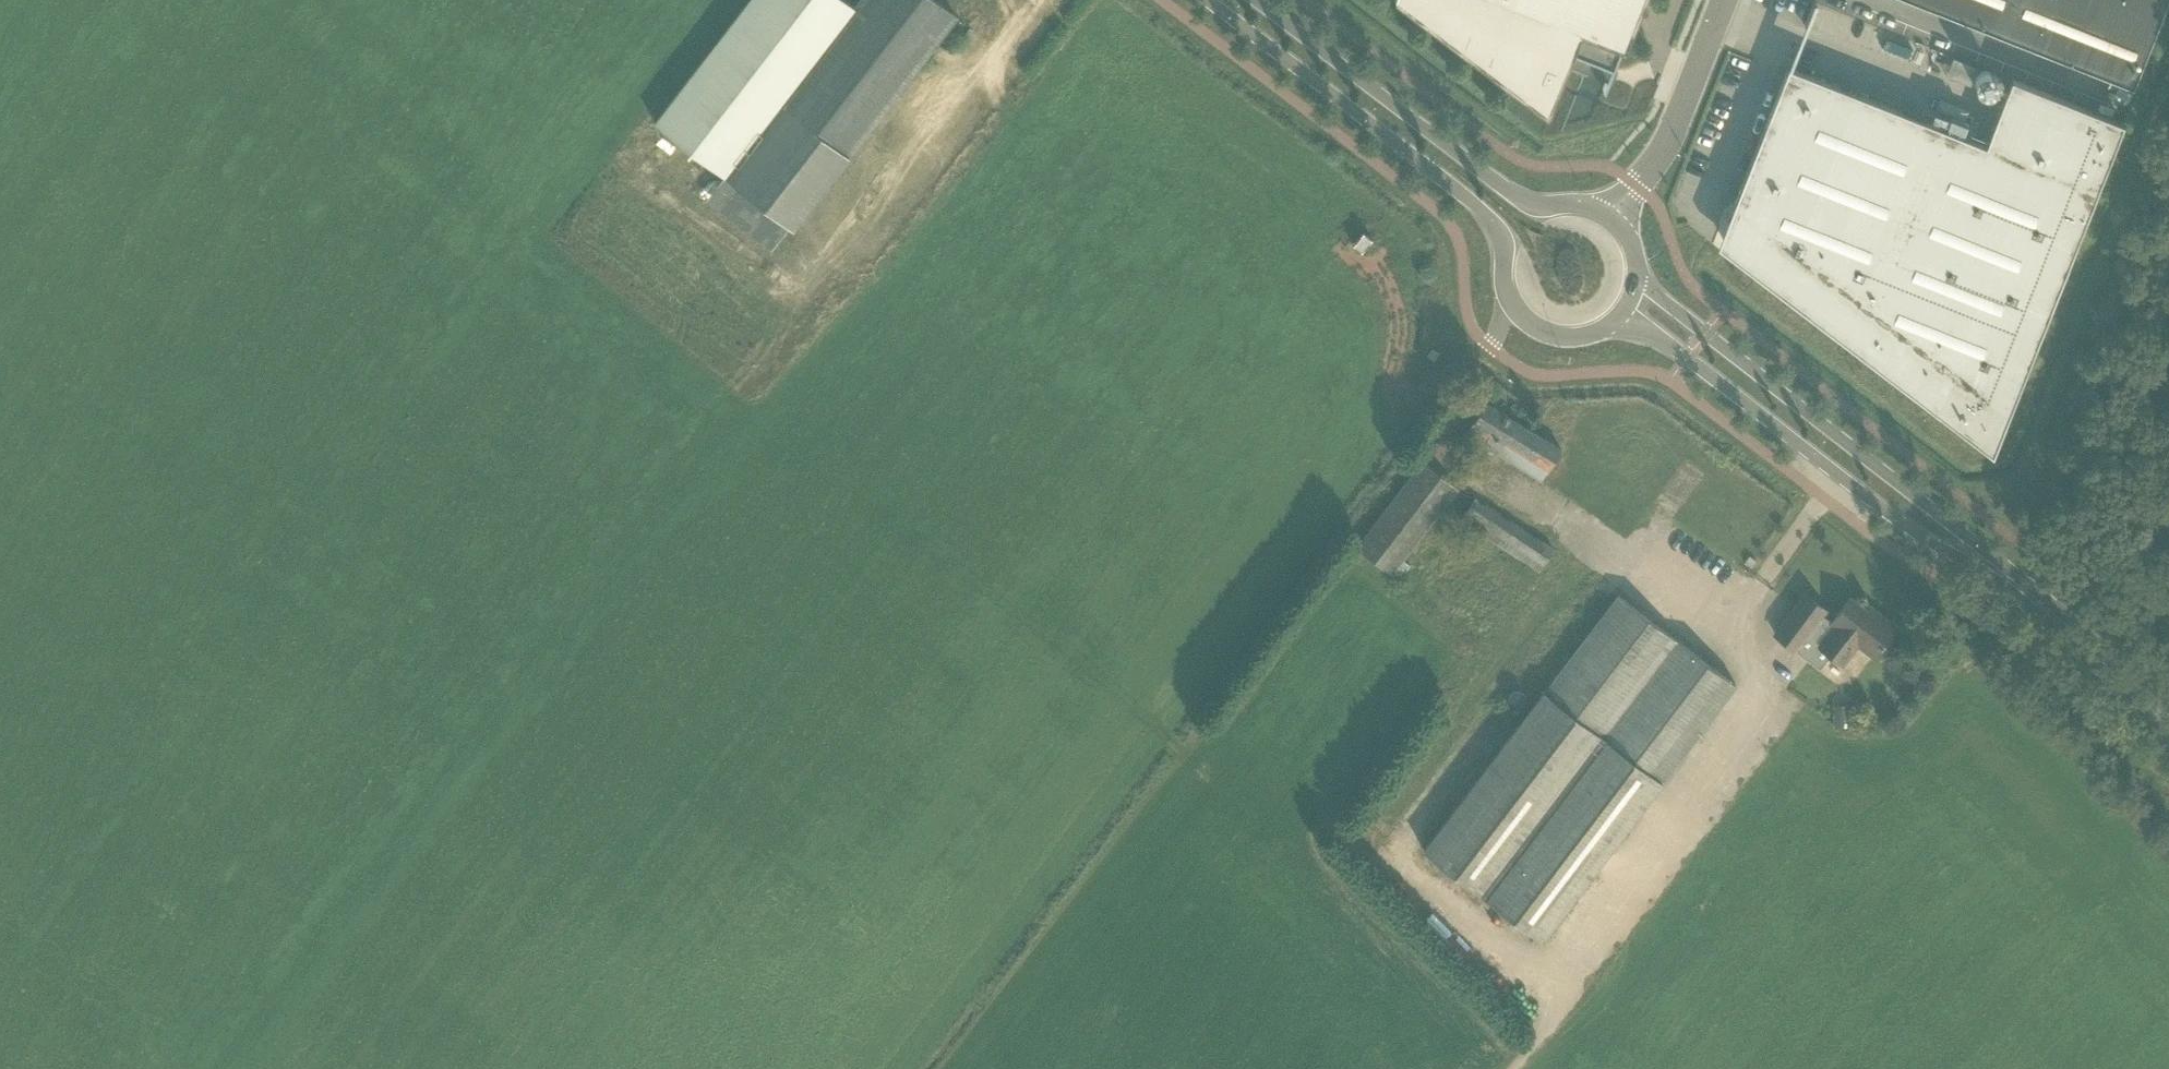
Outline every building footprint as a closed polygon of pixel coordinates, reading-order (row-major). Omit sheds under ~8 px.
[(662,128),(729,173),(709,201),(787,255),(960,7),(949,0),(864,0),(862,2),(859,0),(751,0),(662,128)] [(1639,0),(1403,0),(1407,4),(1525,94),(1526,93),(1526,92),(1531,80),(1553,89),(1563,65),(1585,73),(1591,58),(1611,66),(1611,67),(1612,67),(1639,0)] [(2132,88),(2167,0),(1908,0),(2132,88)] [(1984,145),(1787,67),(1733,204),(1734,205),(1739,208),(1735,217),(1734,217),(1732,217),(1731,217),(1730,218),(1729,219),(1728,220),(1728,221),(1728,223),(1728,224),(1729,225),(1730,226),(1731,227),(1725,243),(1943,409),(1939,414),(1938,414),(1939,415),(1991,455),(2122,123),(2010,79),(1984,145)] [(1945,113),(1942,122),(1975,134),(1978,125),(1945,113)] [(1363,232),(1352,244),(1362,252),(1372,239),(1363,232)] [(1488,406),(1477,428),(1501,440),(1494,455),(1550,482),(1568,443),(1488,406)] [(1422,456),(1363,547),(1401,572),(1460,481),(1422,456)] [(1902,625),(1852,592),(1816,647),(1808,641),(1833,603),(1806,586),(1776,632),(1825,664),(1832,653),(1852,666),(1863,648),(1880,659),(1902,625)] [(1617,587),(1435,847),(1467,869),(1466,874),(1480,883),(1493,884),(1493,892),(1547,929),(1556,930),(1626,829),(1622,826),(1623,796),(1637,776),(1651,777),(1653,744),(1683,700),(1713,701),(1717,696),(1725,701),(1735,687),(1736,670),(1617,587)] [(1834,727),(1854,726),(1852,704),(1832,705),(1834,727)]
